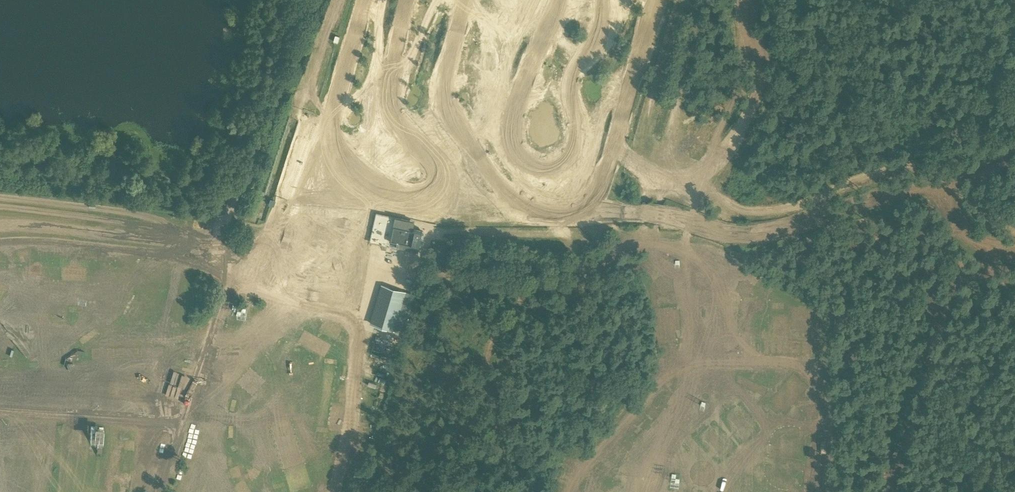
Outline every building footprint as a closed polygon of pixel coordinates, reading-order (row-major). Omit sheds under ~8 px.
[(419,247),(421,237),(424,235),(425,231),(423,229),(415,227),(413,229),(388,223),(383,244),(390,246),(391,240),(419,247)] [(406,291),(381,284),(370,323),(395,330),(406,291)] [(484,475),(490,484),(501,476),(495,468),(484,475)]
